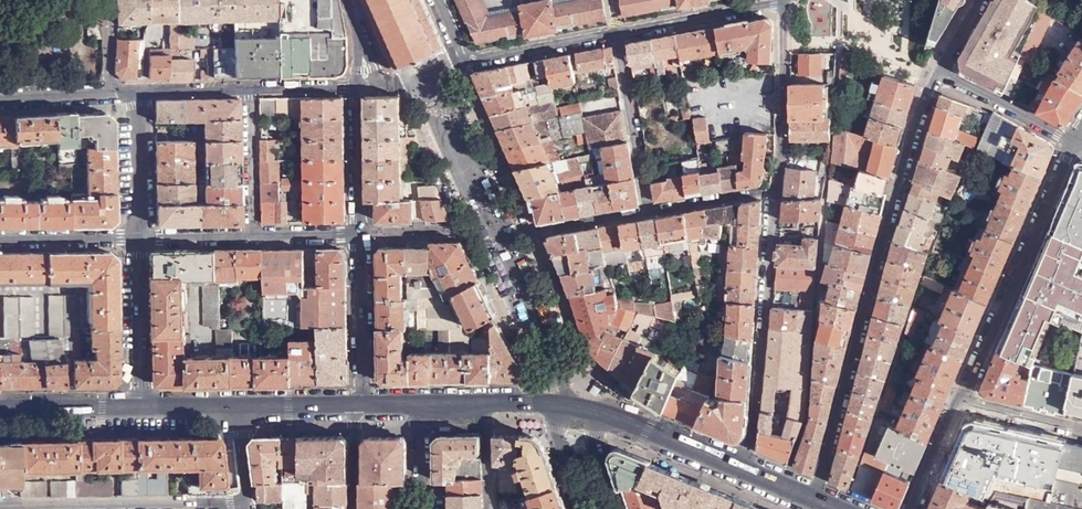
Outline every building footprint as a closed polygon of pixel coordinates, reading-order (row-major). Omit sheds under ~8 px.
[(145,0),(115,0),(116,17),(116,23),(145,22),(145,0)] [(155,0),(145,0),(145,22),(156,22),(155,0)] [(174,0),(155,0),(156,22),(166,22),(166,42),(166,48),(175,48),(174,0)] [(233,0),(174,0),(175,48),(176,47),(194,47),(193,31),(190,31),(189,21),(233,20),(233,0)] [(277,75),(276,0),(233,0),(233,20),(234,47),(228,47),(213,47),(214,77),(263,75),(277,75)] [(334,0),(276,0),(277,75),(332,75),(342,64),(340,31),(334,0)] [(444,48),(422,0),(364,0),(395,70),(444,48)] [(476,43),(507,36),(508,38),(525,35),(525,36),(557,31),(557,29),(575,26),(574,24),(605,18),(602,0),(587,0),(553,6),(551,0),(550,0),(520,5),(521,12),(487,19),(479,0),(457,0),(476,43)] [(605,18),(611,18),(607,0),(602,0),(605,18)] [(622,15),(661,7),(662,9),(679,6),(680,7),(711,2),(711,0),(619,0),(622,15)] [(788,18),(826,18),(826,25),(836,25),(836,0),(788,0),(788,18)] [(928,44),(931,44),(936,42),(942,37),(965,0),(942,0),(928,44)] [(1000,100),(1004,94),(1018,64),(1021,59),(1041,15),(1036,12),(1020,0),(996,0),(956,66),(958,81),(976,89),(1000,100)] [(1036,12),(1039,7),(1042,2),(1044,0),(1020,0),(1036,12)] [(1039,7),(1043,11),(1055,18),(1066,25),(1072,15),(1056,7),(1054,10),(1042,2),(1039,7)] [(521,12),(520,5),(484,12),(487,19),(521,12)] [(87,6),(88,23),(101,23),(97,8),(95,6),(87,6)] [(1027,62),(1032,64),(1055,18),(1043,11),(1041,15),(1021,59),(1027,62)] [(767,18),(716,28),(721,53),(721,55),(741,53),(740,49),(750,48),(749,61),(772,62),(773,24),(767,18)] [(166,22),(156,22),(156,42),(166,42),(166,22)] [(89,39),(101,39),(101,23),(88,23),(89,39)] [(721,53),(716,28),(675,35),(679,56),(680,61),(721,53)] [(679,56),(675,35),(651,39),(655,60),(658,76),(665,75),(662,59),(679,56)] [(140,58),(140,39),(115,38),(113,72),(119,78),(135,78),(135,58),(140,58)] [(213,39),(213,47),(228,47),(228,38),(213,39)] [(655,60),(651,39),(628,44),(631,64),(655,60)] [(1080,41),(1070,61),(1062,57),(1052,76),(1081,91),(1081,43),(1080,41)] [(611,47),(570,55),(574,73),(606,67),(607,69),(615,67),(611,47)] [(167,59),(167,54),(158,54),(158,48),(148,48),(148,78),(167,77),(167,59)] [(821,75),(821,52),(815,52),(800,53),(800,74),(821,75)] [(574,73),(570,55),(546,59),(549,77),(551,86),(551,88),(552,88),(576,84),(574,73)] [(168,80),(192,79),(191,59),(167,59),(167,77),(168,80)] [(549,77),(546,59),(537,61),(540,79),(549,77)] [(1004,94),(1014,98),(1021,86),(1017,84),(1027,62),(1021,59),(1018,64),(1004,94)] [(530,81),(526,63),(474,73),(481,90),(524,82),(530,81)] [(1081,102),(1081,91),(1052,76),(1049,74),(1030,107),(1063,125),(1065,125),(1068,124),(1081,102)] [(917,85),(885,75),(883,83),(875,81),(869,99),(878,101),(909,111),(917,85)] [(849,80),(839,77),(838,89),(846,92),(849,80)] [(619,89),(617,78),(609,79),(611,91),(619,89)] [(524,82),(481,90),(486,101),(518,93),(526,91),(524,82)] [(826,97),(826,85),(790,84),(790,120),(825,120),(825,107),(829,107),(829,97),(826,97)] [(551,88),(551,86),(544,87),(546,93),(535,95),(538,105),(554,102),(552,88),(551,88)] [(518,93),(486,101),(492,115),(524,108),(518,93)] [(967,104),(942,94),(938,107),(961,116),(967,104)] [(364,116),(400,116),(400,115),(399,98),(399,95),(364,96),(364,116)] [(303,117),(343,117),(342,96),(303,97),(303,117)] [(260,118),(303,117),(303,97),(260,97),(260,118)] [(182,99),(182,120),(192,120),(203,120),(238,119),(237,98),(182,99)] [(154,99),(155,121),(182,120),(182,99),(154,99)] [(909,111),(878,101),(873,118),(904,127),(909,111)] [(499,130),(558,118),(556,109),(556,107),(554,102),(538,105),(529,107),(533,116),(528,117),(524,108),(492,115),(499,130)] [(685,120),(691,119),(688,102),(682,104),(685,120)] [(858,108),(837,102),(836,107),(837,107),(847,110),(856,113),(858,108)] [(582,114),(580,104),(556,109),(558,118),(582,114)] [(961,116),(938,107),(931,129),(965,144),(973,147),(977,139),(956,130),(961,116)] [(988,118),(991,113),(978,108),(976,113),(988,118)] [(602,147),(628,142),(623,111),(595,116),(596,123),(585,124),(586,133),(590,149),(602,147)] [(105,112),(75,114),(77,147),(114,146),(114,120),(105,112)] [(1050,142),(995,112),(977,149),(1015,165),(1043,177),(1054,151),(1050,142)] [(75,114),(56,115),(56,138),(57,169),(69,168),(76,168),(78,168),(77,147),(75,114)] [(577,135),(586,133),(585,124),(583,119),(582,114),(558,118),(499,130),(508,149),(553,140),(577,135)] [(56,115),(13,117),(14,139),(56,138),(56,115)] [(646,117),(648,126),(662,124),(660,115),(646,117)] [(873,118),(864,115),(862,124),(870,127),(868,136),(899,145),(904,127),(873,118)] [(364,137),(401,137),(400,116),(364,116),(364,137)] [(696,145),(710,143),(706,116),(691,119),(696,145)] [(0,117),(0,144),(14,143),(14,139),(13,117),(0,117)] [(303,138),(343,138),(343,117),(303,117),(303,138)] [(238,139),(238,119),(203,120),(203,140),(238,139)] [(830,140),(832,120),(825,120),(790,120),(790,139),(790,141),(830,140)] [(868,136),(836,126),(834,148),(833,161),(861,170),(888,177),(890,178),(897,151),(899,145),(868,136)] [(965,144),(931,129),(926,144),(963,160),(966,162),(969,157),(961,153),(965,144)] [(591,155),(590,149),(586,133),(577,135),(580,146),(583,145),(585,156),(591,155)] [(739,188),(759,184),(764,180),(768,134),(746,133),(744,161),(747,161),(747,170),(738,172),(739,188)] [(364,137),(364,158),(401,157),(401,137),(364,137)] [(304,159),(343,159),(343,138),(303,138),(304,159)] [(715,142),(719,168),(723,168),(720,151),(728,151),(731,166),(737,165),(742,164),(737,138),(715,142)] [(203,140),(203,160),(239,160),(238,155),(238,139),(203,140)] [(261,139),(261,160),(278,159),(278,139),(261,139)] [(155,140),(155,161),(191,161),(190,140),(155,140)] [(517,169),(549,163),(560,161),(562,161),(553,140),(508,149),(517,169)] [(612,182),(635,179),(628,142),(602,147),(609,182),(609,183),(612,182)] [(957,173),(963,160),(926,144),(921,158),(957,173)] [(114,146),(77,147),(78,168),(87,168),(115,168),(114,146)] [(23,147),(14,147),(15,169),(24,169),(23,147)] [(582,215),(598,212),(595,192),(594,184),(597,184),(591,155),(585,156),(582,157),(583,164),(584,171),(586,183),(576,184),(582,215)] [(705,193),(723,191),(720,171),(715,172),(714,161),(712,155),(709,156),(711,173),(701,175),(705,193)] [(825,176),(828,157),(822,156),(819,175),(825,176)] [(364,158),(364,178),(402,178),(401,157),(364,158)] [(562,168),(583,164),(582,157),(562,161),(560,161),(562,168)] [(956,182),(960,174),(957,173),(921,158),(920,163),(914,181),(938,191),(950,196),(956,182)] [(261,222),(286,221),(285,199),(278,199),(278,159),(261,160),(261,222)] [(304,189),(304,221),(343,221),(343,159),(304,159),(304,180),(280,180),(280,189),(304,189)] [(684,176),(688,197),(705,193),(701,175),(699,159),(682,162),(684,176)] [(203,182),(239,181),(239,160),(203,160),(203,182)] [(155,161),(156,182),(191,182),(191,161),(155,161)] [(532,196),(561,192),(560,187),(576,184),(586,183),(584,171),(555,176),(549,163),(517,169),(529,197),(532,196)] [(723,191),(739,188),(738,172),(737,165),(731,166),(723,168),(719,168),(720,171),(723,191)] [(1028,210),(1043,177),(1015,165),(1011,174),(1007,172),(1006,177),(1002,176),(1000,181),(1003,182),(1001,188),(1004,190),(1000,198),(1028,210)] [(822,199),(825,180),(816,180),(816,171),(787,167),(783,201),(822,199)] [(1045,244),(1081,258),(1081,170),(1077,167),(1045,244)] [(115,192),(115,168),(87,168),(88,193),(115,192)] [(888,177),(861,170),(857,185),(884,192),(888,177)] [(657,202),(688,197),(684,176),(671,178),(671,180),(653,184),(657,202)] [(365,201),(376,200),(403,199),(402,178),(364,178),(365,201)] [(842,181),(831,178),(830,183),(841,186),(842,181)] [(640,205),(635,179),(612,182),(613,190),(616,209),(640,205)] [(204,202),(239,202),(239,181),(203,182),(204,202)] [(938,191),(914,181),(911,190),(934,201),(938,191)] [(156,182),(156,203),(192,203),(191,182),(156,182)] [(422,199),(441,199),(435,184),(419,184),(420,199),(422,199)] [(565,217),(582,215),(576,184),(560,187),(561,192),(565,217)] [(884,192),(857,185),(853,184),(847,205),(881,214),(887,193),(884,192)] [(598,212),(616,209),(613,190),(595,192),(598,212)] [(934,201),(911,190),(905,208),(928,218),(939,223),(942,217),(930,212),(934,201)] [(70,199),(70,225),(110,224),(115,218),(115,192),(88,193),(77,193),(70,193),(70,199)] [(540,222),(565,217),(561,192),(532,196),(534,208),(537,207),(540,221),(540,222)] [(70,225),(70,199),(59,199),(59,194),(45,194),(45,199),(17,200),(17,194),(3,194),(2,200),(0,200),(0,225),(70,225)] [(1015,241),(1028,210),(1000,198),(995,210),(992,209),(990,213),(993,214),(992,219),(983,215),(979,225),(987,229),(1015,241)] [(376,220),(423,219),(422,199),(420,199),(403,199),(376,200),(376,220)] [(422,199),(423,219),(446,219),(448,218),(448,216),(441,199),(422,199)] [(820,219),(822,199),(783,201),(781,220),(820,219)] [(761,201),(742,204),(741,224),(760,226),(761,201)] [(959,203),(953,201),(950,207),(948,212),(954,215),(959,203)] [(192,203),(156,203),(156,224),(197,223),(197,202),(192,203)] [(197,202),(197,223),(239,222),(239,202),(204,202),(197,202)] [(741,224),(742,204),(707,210),(709,222),(705,223),(706,235),(706,244),(721,245),(722,223),(732,223),(741,224)] [(881,214),(847,205),(842,225),(876,234),(878,227),(881,214)] [(928,218),(905,208),(900,222),(923,231),(934,236),(936,231),(925,226),(928,218)] [(709,222),(707,210),(685,214),(689,238),(706,235),(705,223),(709,222)] [(689,238),(685,214),(659,218),(663,242),(668,242),(670,253),(684,251),(682,239),(689,238)] [(663,242),(659,218),(640,221),(644,245),(663,242)] [(644,245),(640,221),(620,224),(626,260),(626,263),(641,261),(642,272),(649,271),(647,258),(644,245)] [(842,225),(825,221),(824,241),(831,243),(836,244),(871,253),(876,234),(842,225)] [(923,231),(900,222),(899,221),(894,240),(928,252),(929,248),(930,246),(919,241),(923,231)] [(760,226),(741,224),(732,223),(731,246),(758,247),(760,226)] [(626,260),(620,224),(598,228),(601,247),(605,267),(626,263),(626,260)] [(601,247),(598,228),(577,232),(580,250),(601,247)] [(1001,273),(1015,241),(987,229),(984,237),(980,235),(978,240),(975,238),(972,244),(976,245),(973,251),(977,253),(973,262),(1001,273)] [(580,250),(577,232),(547,236),(554,254),(580,250)] [(816,269),(818,239),(804,239),(803,246),(779,244),(777,266),(816,269)] [(447,297),(480,280),(461,240),(431,241),(431,265),(446,294),(447,297)] [(928,252),(894,240),(889,259),(922,270),(928,252)] [(406,241),(406,247),(406,294),(417,294),(446,294),(431,265),(431,241),(406,241)] [(831,243),(824,241),(823,252),(828,254),(831,243)] [(665,255),(663,242),(644,245),(647,258),(665,255)] [(696,243),(690,243),(694,266),(700,267),(696,243)] [(836,244),(832,263),(866,273),(871,253),(836,244)] [(999,350),(1020,359),(1022,355),(1032,359),(1056,313),(1081,323),(1081,286),(1073,283),(1081,262),(1081,258),(1045,244),(1020,303),(999,350)] [(757,271),(758,247),(731,246),(723,245),(722,268),(725,269),(757,271)] [(940,255),(943,249),(935,245),(933,251),(940,255)] [(377,251),(377,295),(404,294),(406,294),(406,247),(380,247),(377,251)] [(605,267),(601,247),(580,250),(554,254),(563,272),(563,275),(605,267)] [(304,265),(304,248),(291,248),(263,249),(263,276),(263,285),(304,284),(304,265)] [(318,284),(345,284),(344,252),(339,248),(304,248),(304,265),(318,265),(318,284)] [(238,276),(238,249),(216,250),(217,278),(219,278),(232,278),(232,276),(238,276)] [(263,276),(263,249),(256,249),(238,249),(238,276),(263,276)] [(157,250),(157,278),(183,277),(183,278),(200,278),(217,278),(216,250),(157,250)] [(117,325),(116,311),(116,256),(110,251),(0,252),(0,280),(34,279),(90,279),(90,326),(117,325)] [(922,270),(889,259),(885,274),(884,277),(916,286),(922,270)] [(832,263),(828,262),(824,279),(832,282),(834,283),(861,291),(866,273),(832,263)] [(960,291),(988,303),(1001,273),(973,262),(960,291)] [(700,267),(694,266),(697,286),(702,286),(700,267)] [(813,309),(816,269),(777,266),(774,289),(801,292),(800,303),(795,303),(795,309),(813,309)] [(605,268),(605,267),(563,275),(571,296),(579,295),(604,290),(614,288),(613,286),(605,268)] [(756,289),(757,271),(725,269),(725,287),(756,289)] [(157,317),(157,334),(184,333),(183,278),(183,277),(157,278),(157,317)] [(916,286),(884,277),(879,295),(910,304),(915,289),(916,286)] [(215,325),(215,327),(219,327),(219,278),(217,278),(200,278),(201,284),(203,284),(204,325),(215,325)] [(475,325),(492,315),(496,313),(480,280),(447,297),(446,294),(417,294),(417,326),(429,326),(438,326),(448,326),(466,327),(471,327),(475,325)] [(832,282),(827,300),(857,308),(861,291),(834,283),(832,282)] [(317,326),(345,326),(345,284),(318,284),(304,284),(263,285),(264,327),(317,326)] [(729,302),(755,304),(756,289),(725,287),(724,302),(729,302)] [(648,304),(633,301),(634,312),(637,313),(653,317),(656,318),(654,305),(653,298),(652,289),(646,290),(648,304)] [(697,289),(671,294),(671,296),(672,302),(673,302),(681,300),(699,298),(697,289)] [(946,320),(975,333),(988,303),(960,291),(955,289),(949,303),(937,298),(934,305),(923,300),(919,308),(923,310),(926,312),(940,317),(946,320)] [(579,295),(571,296),(579,320),(585,344),(596,357),(615,308),(614,298),(614,294),(605,295),(604,290),(579,295)] [(48,334),(58,334),(73,334),(73,326),(75,326),(74,294),(49,294),(48,334)] [(377,295),(378,327),(402,327),(405,327),(404,315),(410,315),(410,303),(404,303),(404,294),(377,295)] [(3,335),(20,335),(32,335),(32,295),(3,295),(3,335)] [(904,322),(910,304),(879,295),(875,314),(904,322)] [(671,296),(653,298),(654,305),(672,302),(671,296)] [(634,312),(633,301),(614,298),(615,308),(634,312)] [(827,300),(820,298),(819,318),(822,319),(852,327),(857,308),(827,300)] [(681,300),(673,302),(676,322),(683,323),(681,300)] [(718,313),(718,311),(719,302),(717,301),(710,301),(710,312),(718,313)] [(656,318),(670,321),(675,322),(672,302),(654,305),(656,318)] [(753,338),(755,304),(729,302),(728,311),(728,319),(726,335),(729,336),(752,341),(753,338)] [(924,341),(932,344),(934,339),(914,331),(923,310),(919,308),(914,306),(905,333),(912,335),(924,341)] [(596,357),(609,368),(623,340),(614,336),(617,330),(626,334),(628,331),(632,322),(637,313),(634,312),(615,308),(596,357)] [(811,332),(813,309),(795,309),(784,309),(773,308),(771,323),(771,329),(811,332)] [(728,319),(728,311),(718,311),(718,313),(717,318),(728,319)] [(937,323),(940,317),(926,312),(923,318),(937,323)] [(653,317),(637,313),(632,322),(648,328),(653,317)] [(898,341),(904,322),(875,314),(870,333),(898,341)] [(490,323),(495,320),(492,315),(475,325),(480,335),(490,335),(490,323)] [(852,327),(822,319),(818,339),(847,346),(852,327)] [(490,335),(490,379),(525,379),(495,320),(490,323),(490,335)] [(935,346),(964,359),(975,333),(946,320),(935,346)] [(696,327),(676,323),(674,330),(694,335),(696,327)] [(118,378),(117,325),(90,326),(90,347),(94,347),(94,359),(73,359),(73,361),(73,385),(112,386),(118,378)] [(347,381),(345,326),(317,326),(317,340),(319,382),(347,381)] [(438,342),(448,342),(448,326),(438,326),(438,342)] [(448,342),(448,351),(466,351),(466,327),(448,326),(448,342)] [(216,355),(232,355),(232,327),(219,327),(215,327),(216,353),(216,355)] [(385,379),(409,379),(409,351),(409,343),(403,343),(402,327),(378,327),(379,374),(385,379)] [(719,347),(720,334),(700,328),(695,343),(719,347)] [(805,415),(811,332),(771,329),(759,450),(789,462),(805,415)] [(609,368),(622,380),(639,345),(642,339),(628,331),(626,334),(623,340),(609,368)] [(164,383),(191,383),(191,355),(185,355),(184,333),(157,334),(157,376),(164,383)] [(892,359),(898,341),(870,333),(865,352),(892,359)] [(912,335),(905,333),(900,347),(906,350),(912,335)] [(73,361),(73,359),(73,355),(73,334),(58,334),(58,335),(65,362),(73,361)] [(45,386),(43,362),(32,362),(31,353),(20,353),(20,335),(3,335),(0,335),(0,386),(45,386)] [(45,386),(66,385),(65,362),(58,335),(41,338),(43,362),(45,386)] [(448,379),(490,379),(490,335),(480,335),(470,335),(469,351),(466,351),(448,351),(448,379)] [(751,361),(752,341),(729,336),(726,335),(724,355),(751,361)] [(260,382),(291,382),(291,354),(284,354),(284,348),(276,348),(276,338),(264,338),(264,350),(268,350),(268,355),(260,355),(260,382)] [(847,346),(818,339),(816,357),(843,365),(847,346)] [(291,382),(319,382),(317,340),(290,340),(291,354),(291,382)] [(911,372),(919,375),(932,344),(924,341),(911,372)] [(437,351),(448,351),(448,342),(438,342),(437,351)] [(247,382),(260,382),(260,355),(260,343),(238,343),(238,355),(232,355),(233,383),(247,382)] [(919,376),(951,389),(964,359),(935,346),(932,344),(919,375),(919,376)] [(622,380),(635,391),(652,355),(654,353),(639,345),(622,380)] [(1012,401),(1024,404),(1030,378),(1026,377),(1028,373),(1017,369),(1022,360),(1020,359),(999,350),(983,386),(985,395),(1012,401)] [(409,379),(448,379),(448,351),(437,351),(409,351),(409,379)] [(860,370),(886,377),(892,359),(865,352),(862,361),(860,370)] [(208,383),(233,383),(232,355),(216,355),(216,353),(205,353),(205,355),(191,355),(191,383),(208,383)] [(635,391),(664,410),(677,382),(680,374),(652,355),(635,391)] [(747,430),(751,361),(724,355),(722,355),(719,397),(716,401),(709,398),(698,424),(734,440),(747,430)] [(843,365),(816,357),(815,376),(838,383),(839,378),(843,365)] [(1024,404),(1065,413),(1067,408),(1067,406),(1075,373),(1035,364),(1032,370),(1030,378),(1024,404)] [(888,383),(896,386),(903,369),(895,365),(888,383)] [(855,389),(880,395),(886,377),(860,370),(855,389)] [(692,390),(707,395),(712,377),(699,373),(696,380),(692,390)] [(1075,373),(1067,406),(1081,410),(1081,375),(1075,373)] [(680,374),(677,382),(685,385),(683,386),(692,390),(696,380),(680,374)] [(838,383),(815,376),(813,397),(833,403),(838,383)] [(912,393),(943,407),(951,389),(919,376),(912,393)] [(665,410),(698,424),(709,398),(710,397),(707,395),(692,390),(683,386),(685,385),(677,382),(664,410),(665,410)] [(889,403),(891,403),(898,387),(896,386),(888,383),(883,399),(889,403)] [(850,408),(873,414),(880,395),(855,389),(850,408)] [(905,410),(936,424),(943,407),(912,393),(905,410)] [(833,403),(813,397),(812,418),(805,436),(823,440),(833,403)] [(886,411),(889,403),(883,399),(880,408),(886,411)] [(845,426),(867,432),(873,414),(850,408),(845,426)] [(898,427),(928,440),(936,424),(905,410),(898,427)] [(878,414),(877,418),(890,424),(892,425),(895,421),(878,414)] [(363,479),(393,478),(405,478),(404,417),(371,418),(363,423),(363,479)] [(493,448),(494,463),(517,466),(520,432),(521,422),(492,419),(493,448)] [(966,423),(942,479),(980,495),(990,500),(996,491),(1013,495),(1016,495),(1029,498),(1050,503),(1052,497),(1065,442),(974,420),(966,423)] [(539,424),(521,422),(520,432),(530,435),(538,438),(539,424)] [(896,457),(918,465),(928,440),(898,427),(892,425),(890,424),(880,450),(896,457)] [(840,446),(861,451),(867,432),(845,426),(840,446)] [(524,475),(530,493),(555,484),(543,449),(541,442),(538,438),(530,435),(520,432),(517,466),(518,466),(521,476),(524,475)] [(448,481),(481,480),(480,435),(439,436),(435,440),(435,481),(448,481)] [(823,440),(805,436),(795,464),(815,473),(823,440)] [(282,455),(282,437),(256,438),(251,442),(256,477),(256,482),(278,482),(278,467),(279,467),(280,457),(278,455),(282,455)] [(300,464),(299,437),(282,437),(282,455),(282,464),(300,464)] [(330,483),(330,455),(330,437),(299,437),(300,464),(300,483),(308,483),(330,483)] [(346,455),(345,443),(340,437),(330,437),(330,455),(346,455)] [(137,439),(137,465),(166,465),(166,438),(137,439)] [(166,438),(166,465),(198,464),(198,483),(185,483),(186,493),(224,493),(218,442),(213,438),(166,438)] [(75,466),(115,466),(115,439),(90,440),(74,440),(75,466)] [(115,439),(115,466),(137,465),(137,439),(115,439)] [(48,495),(75,495),(75,473),(75,466),(74,440),(43,441),(19,441),(19,467),(48,467),(48,495)] [(19,467),(19,441),(4,441),(4,443),(0,443),(0,482),(19,482),(19,480),(19,467)] [(1081,503),(1081,445),(1065,442),(1062,455),(1059,468),(1052,497),(1062,499),(1067,477),(1075,479),(1070,500),(1081,503)] [(848,487),(861,451),(840,446),(831,479),(848,487)] [(640,484),(649,463),(618,450),(615,450),(613,452),(611,454),(610,458),(621,487),(625,486),(632,489),(633,486),(638,489),(640,484)] [(653,495),(670,456),(655,450),(649,463),(640,484),(650,488),(648,493),(653,495)] [(346,455),(330,455),(330,483),(347,483),(346,455)] [(695,467),(670,456),(653,495),(663,499),(666,494),(670,496),(667,501),(678,506),(682,498),(695,467)] [(852,489),(872,497),(885,464),(865,456),(852,489)] [(892,467),(914,474),(918,465),(896,457),(892,467)] [(300,483),(300,464),(282,464),(282,482),(283,482),(300,483)] [(914,474),(892,467),(885,464),(872,497),(898,508),(899,508),(914,474)] [(695,467),(682,498),(698,504),(696,508),(709,508),(721,478),(695,467)] [(136,472),(136,494),(166,493),(166,471),(155,471),(156,475),(146,474),(146,471),(136,472)] [(120,478),(120,494),(136,494),(136,472),(131,472),(131,478),(120,478)] [(97,494),(111,494),(111,478),(81,478),(81,473),(75,473),(75,495),(97,494)] [(393,478),(363,479),(360,479),(360,508),(393,508),(393,478)] [(721,478),(709,508),(725,508),(736,484),(721,478)] [(942,479),(929,508),(957,508),(955,506),(957,503),(964,506),(967,501),(976,505),(980,495),(942,479)] [(36,496),(44,495),(44,480),(19,480),(19,482),(19,496),(36,496)] [(448,493),(482,493),(481,480),(448,481),(448,493)] [(257,499),(259,499),(283,500),(283,482),(282,482),(278,482),(256,482),(257,499)] [(316,504),(308,504),(308,483),(300,483),(283,482),(283,500),(283,507),(283,508),(316,508),(316,504)] [(346,505),(347,483),(330,483),(308,483),(308,504),(316,504),(346,505)] [(555,484),(530,493),(536,508),(563,508),(555,484)] [(736,484),(725,508),(741,508),(749,489),(736,484)] [(678,506),(667,501),(663,499),(653,495),(648,493),(638,489),(633,486),(632,489),(625,486),(621,487),(629,508),(686,508),(678,506)] [(749,489),(741,508),(759,508),(764,496),(749,489)] [(996,491),(990,500),(989,502),(994,505),(1001,501),(1011,504),(1013,495),(996,491)] [(482,504),(482,493),(448,493),(448,508),(482,508),(482,504)] [(1029,498),(1016,495),(1013,495),(1011,504),(1001,501),(994,505),(993,508),(1026,508),(1029,498)] [(764,496),(759,508),(776,508),(779,502),(764,496)] [(1060,506),(1050,503),(1029,498),(1026,508),(1076,508),(1060,506)] [(985,508),(976,505),(967,501),(964,506),(963,508),(962,508),(985,508)]
